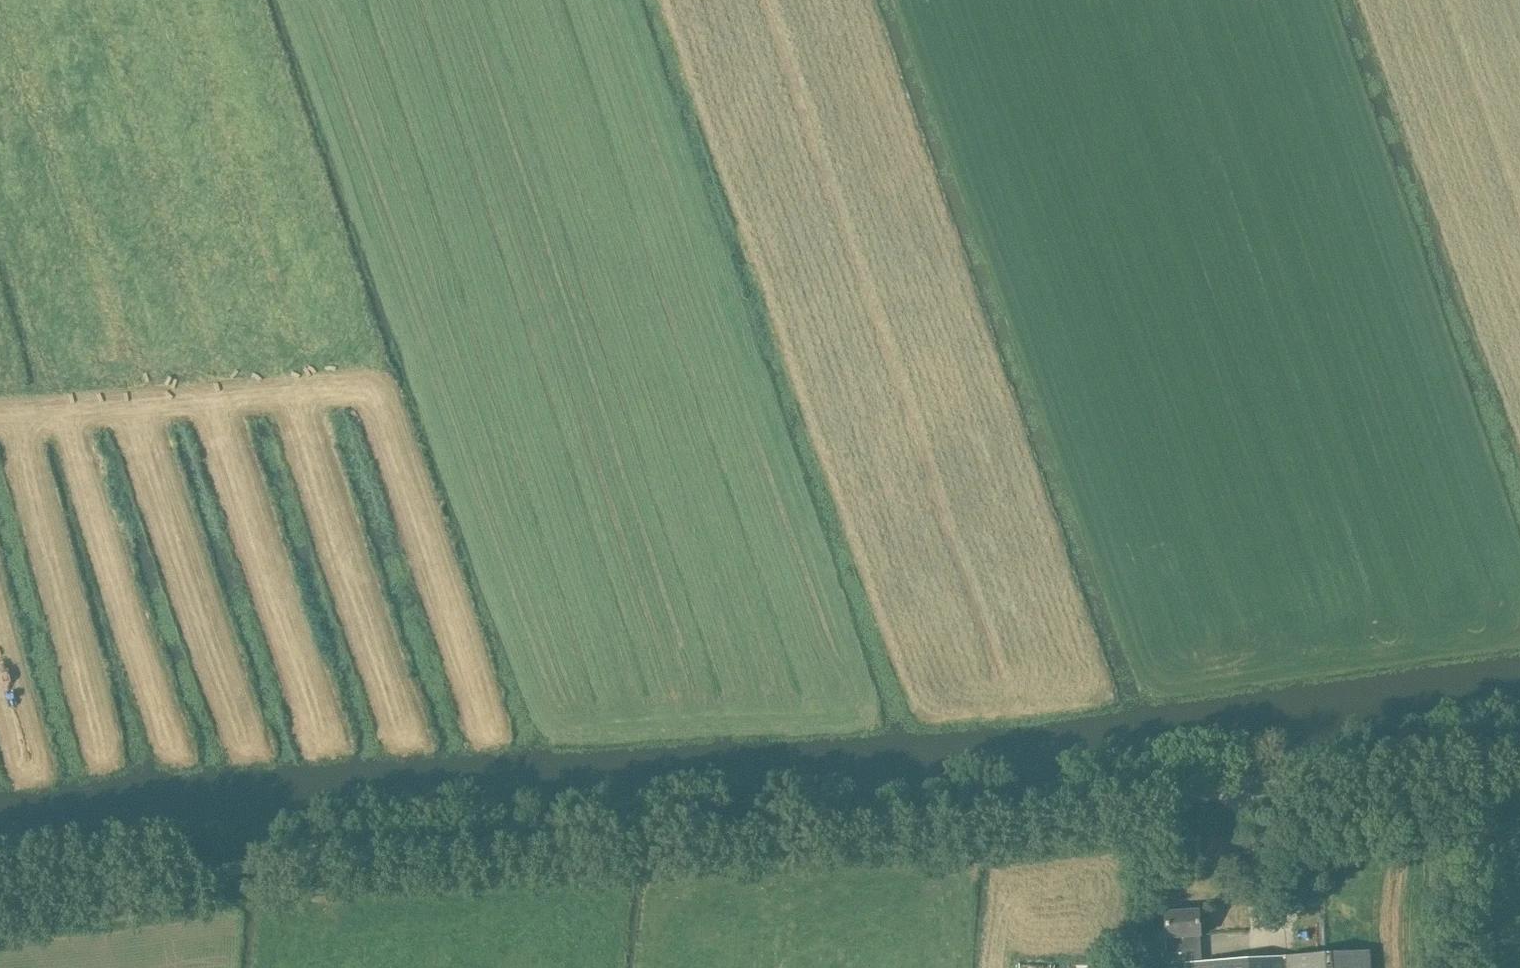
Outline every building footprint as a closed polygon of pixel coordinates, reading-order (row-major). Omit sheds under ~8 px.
[(1202,961),(1198,910),(1163,913),(1165,939),(1166,955),(1185,953),(1185,962),(1184,962),(1184,967),(1282,967),(1281,956),(1202,961)] [(1369,950),(1281,956),(1282,967),(1371,967),(1369,950)]
